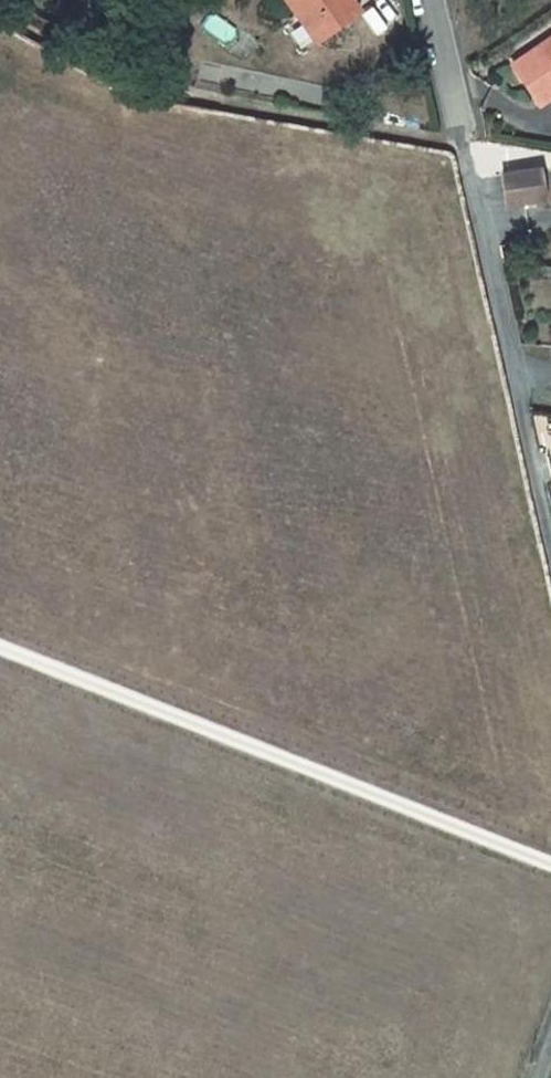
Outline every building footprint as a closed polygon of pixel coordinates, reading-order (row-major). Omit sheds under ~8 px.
[(353,26),(332,0),(280,0),(321,52),(353,26)] [(364,17),(349,0),(332,0),(353,26),(364,17)] [(513,78),(541,116),(550,109),(550,51),(513,78)] [(537,159),(498,163),(502,194),(541,190),(537,159)]
